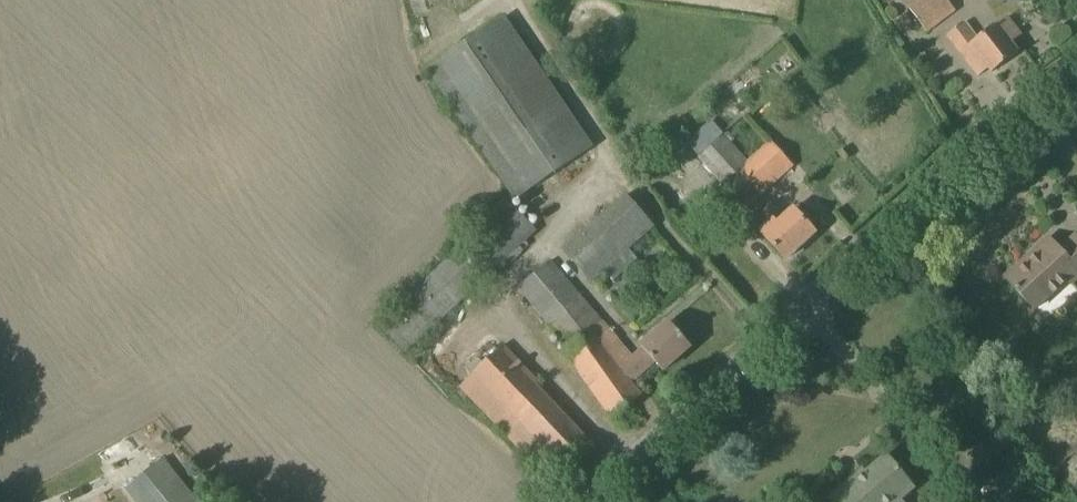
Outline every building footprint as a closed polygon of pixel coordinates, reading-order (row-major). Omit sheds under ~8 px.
[(955,9),(948,0),(916,0),(908,7),(926,31),(955,9)] [(903,10),(890,19),(897,30),(911,21),(903,10)] [(515,199),(593,146),(505,17),(427,70),(515,199)] [(1020,34),(1007,17),(997,25),(996,24),(977,39),(965,22),(948,35),(978,76),(989,68),(992,72),(1018,52),(1010,42),(1020,34)] [(793,165),(771,141),(770,140),(746,161),(723,135),(699,157),(724,184),(721,187),(742,211),(793,165)] [(591,282),(604,270),(628,250),(655,226),(626,193),(562,250),(591,282)] [(784,217),(770,202),(750,221),(785,259),(815,232),(794,209),(784,217)] [(405,351),(535,231),(509,203),(379,324),(405,351)] [(1075,235),(1059,249),(1048,238),(1032,253),(1036,257),(1009,281),(1034,309),(1068,279),(1072,283),(1076,278),(1076,237),(1075,235)] [(632,357),(550,260),(518,287),(568,349),(564,352),(612,418),(643,394),(632,382),(655,362),(663,371),(691,346),(669,321),(641,346),(643,347),(632,357)] [(567,473),(593,445),(534,382),(537,380),(504,345),(459,387),(555,485),(566,472),(567,473)] [(887,456),(858,481),(855,477),(829,499),(832,501),(891,501),(911,485),(887,456)] [(162,459),(127,487),(139,501),(196,501),(162,459)]
